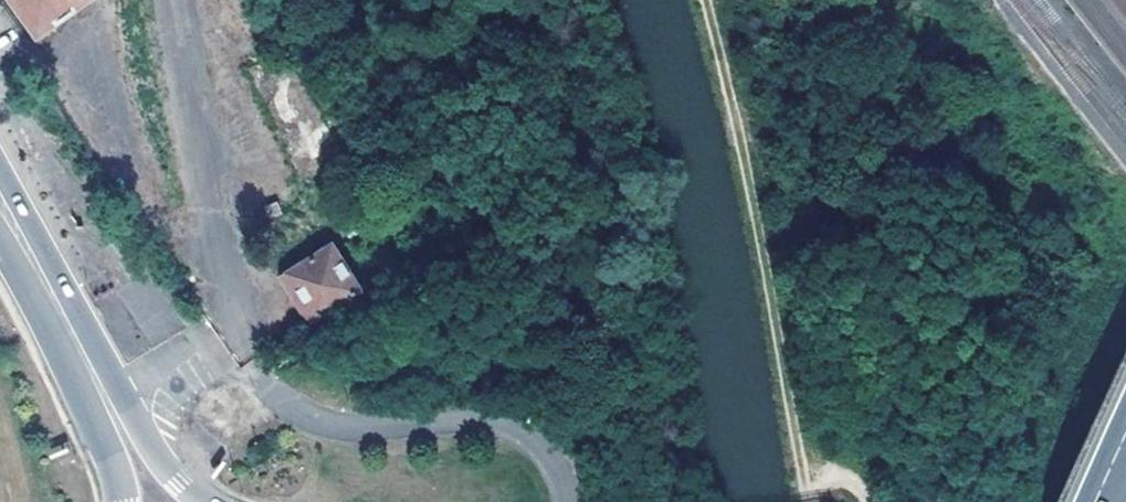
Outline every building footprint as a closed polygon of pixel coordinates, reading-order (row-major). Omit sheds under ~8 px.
[(92,0),(15,0),(41,37),(92,0)] [(299,179),(343,158),(291,51),(248,70),(299,179)] [(284,214),(280,202),(269,208),(274,219),(284,214)] [(362,292),(333,247),(282,279),(312,324),(362,292)]
